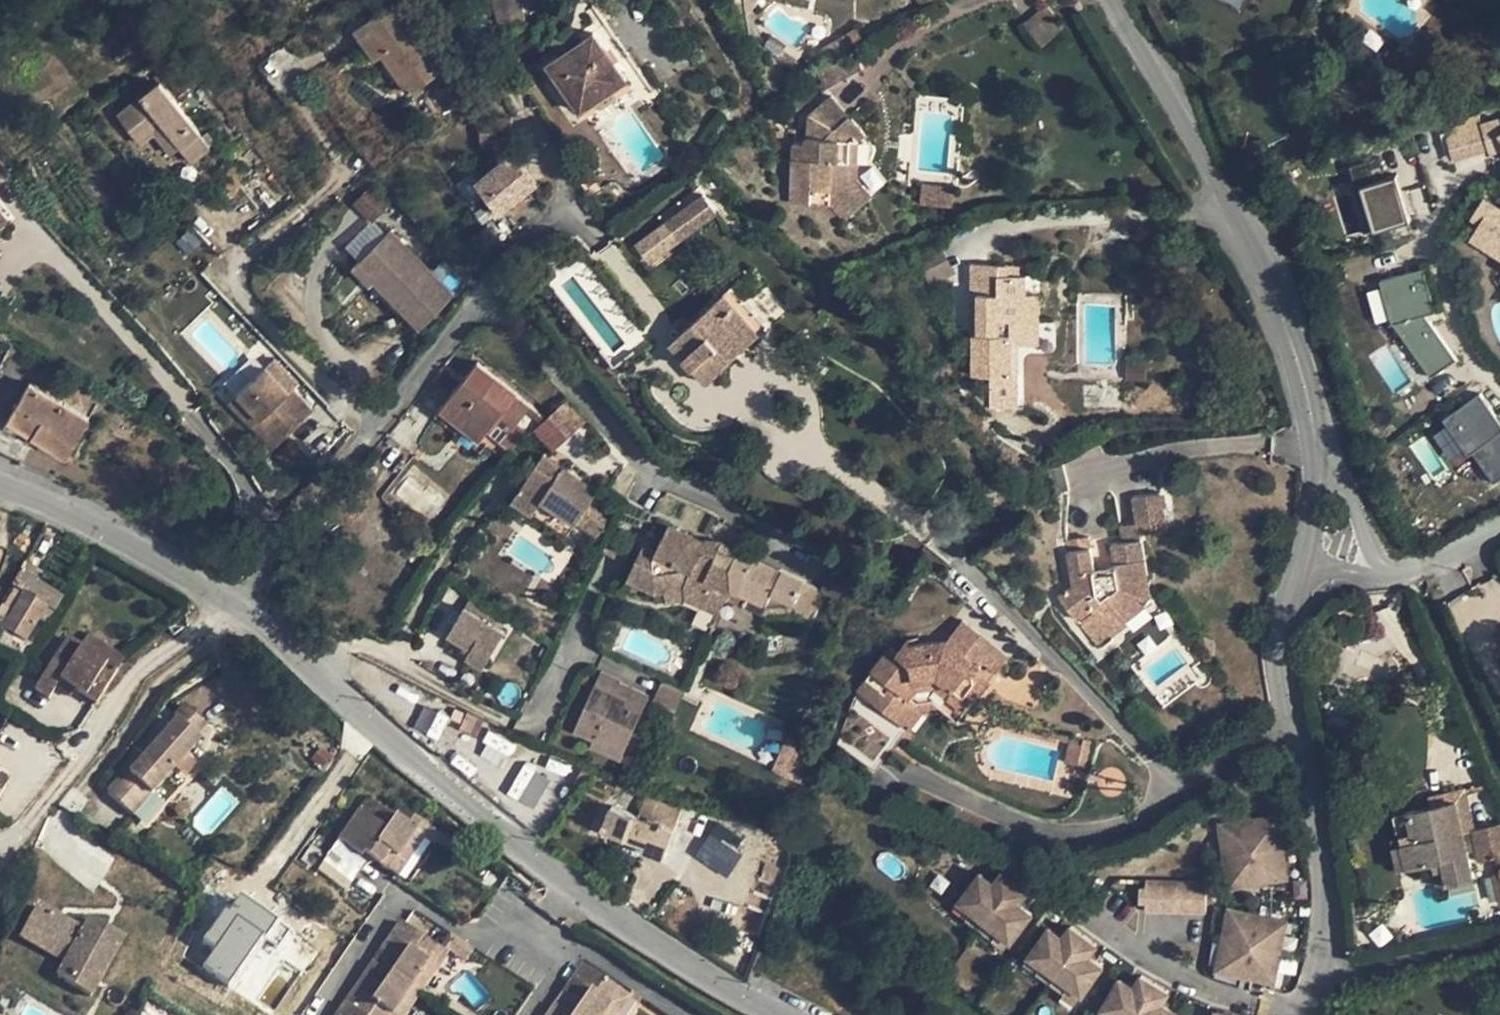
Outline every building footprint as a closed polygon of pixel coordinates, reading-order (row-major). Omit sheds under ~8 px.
[(354,28),(375,59),(382,54),(389,49),(404,70),(397,75),(409,92),(446,67),(398,0),(394,0),(354,28)] [(500,21),(525,15),(524,12),(521,0),(495,0),(500,21)] [(524,12),(535,9),(533,0),(521,0),(524,12)] [(1065,28),(1046,5),(1025,23),(1044,46),(1065,28)] [(561,53),(546,63),(556,79),(579,111),(639,69),(606,21),(578,41),(561,53)] [(567,25),(550,37),(561,53),(578,41),(567,25)] [(855,27),(842,35),(843,36),(847,44),(861,36),(855,27)] [(847,44),(843,36),(835,41),(843,54),(851,50),(847,44)] [(843,54),(835,41),(813,56),(820,67),(843,54)] [(389,49),(382,54),(397,75),(404,70),(389,49)] [(817,71),(828,87),(863,67),(854,50),(817,71)] [(820,67),(813,56),(807,59),(813,70),(820,67)] [(556,79),(546,63),(541,67),(551,82),(556,79)] [(160,81),(118,114),(133,134),(155,116),(190,161),(209,146),(160,81)] [(806,143),(794,143),(791,202),(811,203),(812,190),(830,190),(829,203),(845,221),(866,201),(850,182),(851,162),(852,140),(850,139),(863,129),(832,95),(810,115),(818,120),(817,138),(808,138),(806,138),(806,143)] [(1449,136),(1442,138),(1449,161),(1489,151),(1490,154),(1499,151),(1499,132),(1499,133),(1497,122),(1479,126),(1476,113),(1452,118),(1447,130),(1449,136)] [(818,120),(810,115),(808,138),(817,138),(818,120)] [(859,140),(852,140),(851,162),(858,162),(859,140)] [(476,180),(500,211),(514,200),(522,193),(536,181),(512,150),(476,180)] [(1395,175),(1360,185),(1373,231),(1408,221),(1395,175)] [(857,180),(850,182),(866,201),(871,196),(857,180)] [(953,186),(923,184),(922,204),(951,206),(953,186)] [(679,200),(672,191),(652,206),(678,239),(719,208),(700,185),(679,200)] [(355,203),(373,222),(389,205),(370,187),(355,203)] [(514,200),(519,207),(528,200),(522,193),(514,200)] [(1499,257),(1499,208),(1483,198),(1472,217),(1480,222),(1470,238),(1499,257)] [(8,217),(0,206),(0,223),(8,217)] [(372,222),(343,247),(356,261),(384,236),(372,222)] [(200,242),(188,230),(177,241),(188,254),(200,242)] [(369,283),(373,278),(420,328),(453,295),(390,230),(353,267),(369,283)] [(940,247),(918,259),(931,283),(953,271),(940,247)] [(1009,264),(970,263),(970,293),(978,294),(977,334),(972,334),(971,375),(991,375),(1000,375),(1011,375),(1011,344),(1033,345),(1034,319),(1027,319),(1027,293),(1027,275),(1008,275),(1009,264)] [(1421,269),(1378,279),(1388,324),(1418,317),(1431,314),(1421,269)] [(732,285),(672,341),(708,381),(770,325),(732,285)] [(1027,293),(1027,319),(1034,319),(1040,319),(1040,294),(1027,293)] [(1388,324),(1428,377),(1452,361),(1418,317),(1388,324)] [(545,418),(477,362),(439,409),(479,441),(486,432),(511,452),(521,440),(545,418)] [(314,409),(292,386),(288,390),(265,366),(229,401),(253,425),(267,412),(270,409),(275,414),(272,417),(288,434),(314,409)] [(1000,375),(991,375),(991,389),(1007,402),(1015,397),(1000,375)] [(30,381),(10,415),(35,430),(32,435),(67,456),(90,418),(30,381)] [(1476,394),(1440,417),(1464,454),(1470,449),(1499,429),(1476,394)] [(532,433),(554,453),(584,422),(562,401),(532,433)] [(253,425),(274,447),(288,434),(272,417),(267,412),(253,425)] [(35,430),(10,415),(7,420),(32,435),(35,430)] [(1470,449),(1492,482),(1499,477),(1499,429),(1470,449)] [(543,454),(511,502),(566,539),(598,491),(543,454)] [(1137,522),(1139,534),(1141,534),(1167,530),(1161,492),(1132,496),(1137,522)] [(1122,542),(1142,539),(1141,534),(1139,534),(1137,522),(1120,525),(1122,542)] [(705,543),(669,525),(656,551),(643,545),(627,580),(655,593),(664,591),(684,588),(686,598),(688,599),(704,607),(708,599),(723,606),(727,598),(731,590),(729,568),(734,557),(718,549),(705,543)] [(1089,538),(1066,541),(1074,586),(1069,587),(1059,595),(1097,643),(1125,621),(1119,613),(1133,602),(1146,599),(1140,558),(1142,539),(1122,542),(1111,544),(1115,567),(1110,568),(1094,570),(1089,538)] [(706,540),(705,543),(718,549),(721,542),(706,540)] [(737,550),(721,542),(718,549),(734,557),(737,550)] [(729,568),(731,590),(748,598),(765,606),(791,604),(797,612),(807,618),(821,590),(781,572),(766,572),(752,565),(755,559),(737,550),(734,557),(729,568)] [(1145,558),(1140,558),(1146,599),(1151,598),(1145,558)] [(766,572),(781,572),(755,559),(752,565),(766,572)] [(843,602),(854,580),(832,569),(821,592),(843,602)] [(19,573),(12,587),(24,593),(47,608),(54,612),(61,600),(19,573)] [(665,601),(688,599),(686,598),(684,588),(664,591),(665,601)] [(24,593),(2,628),(0,627),(0,648),(9,633),(25,642),(47,608),(24,593)] [(765,606),(748,598),(743,606),(763,615),(765,606)] [(708,599),(704,607),(719,614),(723,606),(708,599)] [(1119,613),(1125,621),(1148,602),(1146,599),(1133,602),(1119,613)] [(791,604),(765,606),(763,615),(798,613),(797,612),(791,604)] [(464,607),(449,633),(472,648),(467,655),(485,666),(505,632),(464,607)] [(891,647),(856,691),(857,692),(850,705),(838,742),(875,770),(890,749),(891,750),(907,729),(901,724),(918,703),(931,701),(943,710),(957,721),(988,682),(976,672),(982,665),(981,662),(985,663),(989,666),(1001,650),(962,619),(947,639),(911,644),(903,655),(891,647)] [(97,703),(118,670),(82,647),(67,638),(36,688),(50,698),(61,681),(97,703)] [(118,670),(124,660),(88,638),(82,647),(118,670)] [(1008,655),(1001,650),(989,666),(996,671),(1008,655)] [(982,665),(976,672),(988,682),(996,671),(989,666),(985,663),(981,662),(982,665)] [(622,681),(601,672),(595,684),(616,693),(621,683),(622,681)] [(621,683),(616,693),(626,698),(631,688),(621,683)] [(648,695),(631,688),(626,698),(616,693),(595,684),(576,729),(596,738),(598,732),(627,745),(648,695)] [(657,701),(676,707),(682,690),(662,684),(657,701)] [(918,703),(923,713),(943,710),(931,701),(918,703)] [(923,713),(918,703),(901,724),(907,729),(909,731),(923,713)] [(207,725),(185,706),(174,717),(178,721),(122,783),(118,780),(107,793),(133,816),(200,740),(196,737),(207,725)] [(423,707),(416,729),(431,733),(437,712),(423,707)] [(596,738),(593,744),(622,756),(627,745),(598,732),(596,738)] [(788,737),(774,770),(789,776),(797,759),(803,743),(788,737)] [(655,757),(664,761),(671,745),(662,741),(655,757)] [(803,743),(797,759),(807,763),(813,748),(803,743)] [(1086,748),(1072,744),(1067,762),(1082,766),(1086,748)] [(538,750),(530,768),(547,775),(549,771),(567,779),(572,765),(538,750)] [(797,759),(789,776),(799,781),(807,763),(797,759)] [(567,779),(549,771),(547,775),(565,784),(567,779)] [(1456,801),(1463,833),(1471,830),(1471,829),(1472,829),(1474,828),(1465,788),(1429,797),(1431,807),(1456,801)] [(683,802),(659,793),(652,811),(677,820),(683,802)] [(420,821),(398,805),(391,814),(367,797),(316,872),(344,891),(364,862),(361,859),(364,854),(375,861),(388,870),(420,821)] [(1431,807),(1408,813),(1415,842),(1403,845),(1408,865),(1432,860),(1442,858),(1447,883),(1473,877),(1463,833),(1456,801),(1431,807)] [(644,843),(641,849),(663,856),(666,848),(675,852),(681,834),(672,831),(674,827),(649,818),(612,805),(603,828),(644,843)] [(677,820),(652,811),(649,818),(674,827),(677,820)] [(1415,842),(1408,813),(1394,816),(1401,845),(1403,845),(1415,842)] [(1283,879),(1281,868),(1285,867),(1279,827),(1275,827),(1273,817),(1219,825),(1229,887),(1283,879)] [(430,827),(420,821),(388,870),(397,876),(423,837),(430,827)] [(1474,828),(1472,829),(1480,861),(1496,856),(1499,871),(1499,822),(1474,828)] [(440,833),(430,827),(423,837),(432,843),(440,833)] [(732,875),(742,843),(709,832),(698,864),(732,875)] [(447,854),(454,843),(440,833),(432,843),(447,854)] [(1408,865),(1403,845),(1401,845),(1392,847),(1397,868),(1408,865)] [(375,861),(364,854),(361,859),(364,862),(367,864),(375,861)] [(1442,858),(1432,860),(1437,885),(1447,883),(1442,858)] [(1027,893),(1001,873),(993,883),(979,873),(958,901),(1010,941),(1032,913),(1019,903),(1027,893)] [(1206,882),(1145,880),(1145,889),(1139,888),(1139,904),(1145,904),(1145,911),(1206,913),(1206,882)] [(202,940),(213,948),(200,966),(227,985),(276,917),(238,890),(202,940)] [(122,940),(90,921),(82,933),(36,907),(33,914),(19,938),(65,964),(73,969),(65,983),(90,997),(91,997),(123,941),(122,940)] [(1270,981),(1272,970),(1276,971),(1284,931),(1280,931),(1282,920),(1228,909),(1215,970),(1270,981)] [(447,953),(399,921),(372,962),(411,988),(427,963),(436,968),(447,953)] [(1071,925),(1063,936),(1048,926),(1028,955),(1083,994),(1103,965),(1089,955),(1097,945),(1071,925)] [(345,1003),(363,1014),(397,1014),(393,1013),(411,988),(372,962),(345,1003)] [(427,963),(411,988),(419,994),(436,968),(427,963)] [(553,1006),(567,1014),(603,1014),(610,1004),(618,1010),(629,996),(582,963),(553,1006)] [(73,969),(65,964),(57,979),(65,983),(73,969)] [(1141,974),(1134,987),(1119,978),(1102,1008),(1114,1014),(1175,1014),(1177,1011),(1162,1002),(1169,991),(1141,974)] [(393,1013),(397,1014),(405,1014),(420,994),(419,994),(411,988),(393,1013)] [(336,1014),(363,1014),(345,1003),(336,1014)] [(603,1014),(615,1014),(618,1010),(610,1004),(603,1014)] [(553,1006),(547,1014),(567,1014),(553,1006)]
